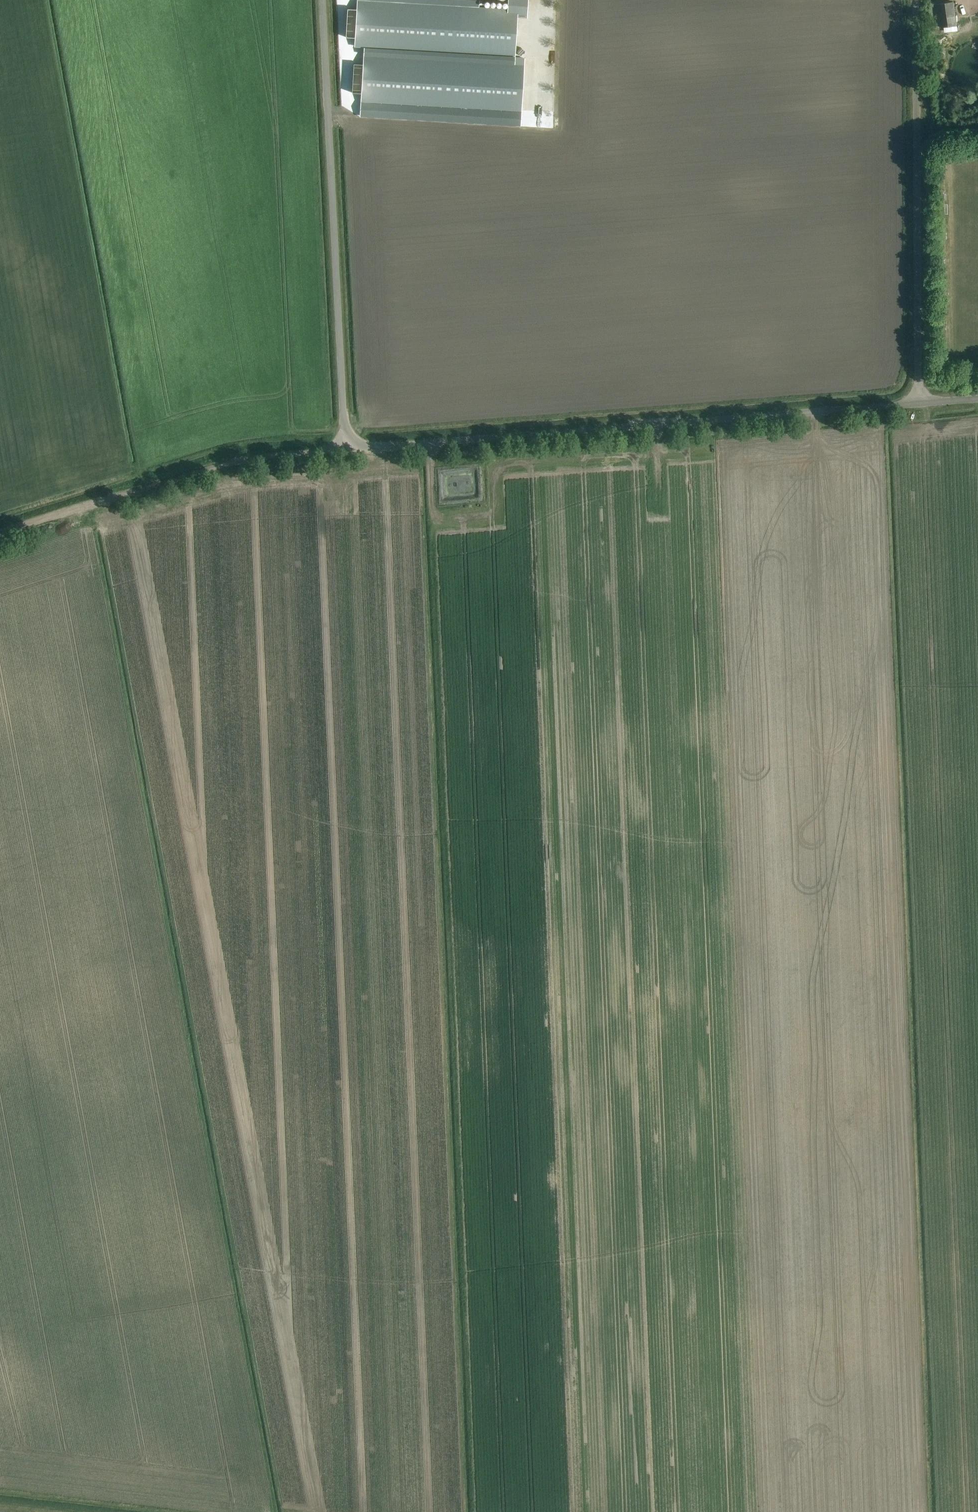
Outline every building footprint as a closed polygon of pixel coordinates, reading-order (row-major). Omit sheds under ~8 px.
[(507,0),(507,8),(374,0),(356,0),(353,45),(514,55),(516,18),(526,18),(527,0),(500,0),(507,0)] [(942,28),(957,26),(954,2),(939,4),(942,28)] [(923,20),(935,20),(936,6),(924,5),(923,20)] [(523,59),(513,59),(513,66),(362,57),(360,102),(519,111),(522,67),(523,59)] [(970,144),(975,141),(969,132),(965,135),(970,144)] [(441,482),(440,491),(449,491),(449,482),(441,482)]
